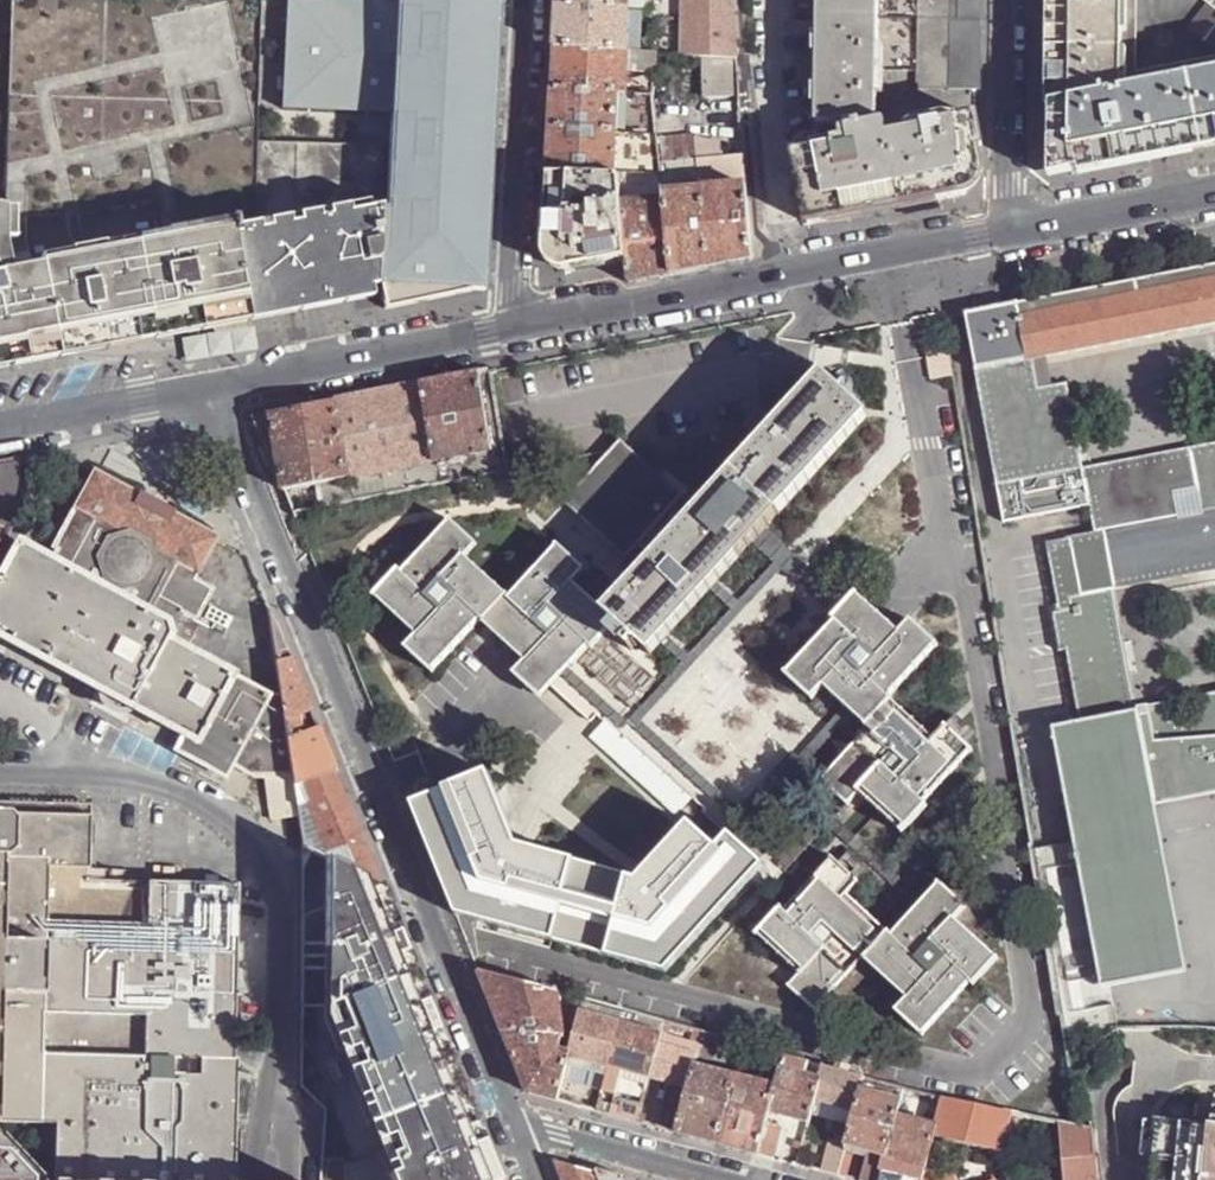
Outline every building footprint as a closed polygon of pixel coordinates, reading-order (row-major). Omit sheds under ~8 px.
[(6,214),(25,214),(78,215),(167,198),(173,232),(257,217),(259,166),(257,166),(259,140),(261,140),(262,99),(266,0),(14,0),(6,208),(6,214)] [(261,140),(389,144),(387,209),(384,210),(379,288),(382,287),(387,310),(401,307),(454,295),(485,288),(500,0),(266,0),(262,99),(261,140)] [(558,5),(629,8),(629,0),(558,0),(558,5)] [(735,57),(733,28),(732,0),(683,0),(682,54),(702,56),(732,57),(735,57)] [(818,17),(818,53),(814,53),(813,86),(817,86),(816,123),(841,123),(846,124),(877,124),(878,78),(878,70),(879,19),(879,0),(819,0),(818,17)] [(879,19),(878,70),(884,70),(917,71),(917,63),(919,0),(879,0),(879,19)] [(917,63),(982,65),(983,36),(983,19),(961,18),(961,0),(919,0),(917,63)] [(961,18),(983,19),(983,0),(961,0),(961,18)] [(1051,176),(1073,172),(1087,170),(1152,157),(1214,144),(1214,72),(1123,90),(1123,0),(1051,0),(1050,153),(1051,176)] [(1123,90),(1214,72),(1214,0),(1123,0),(1123,90)] [(629,8),(558,5),(556,31),(555,48),(627,52),(629,8)] [(627,52),(555,48),(554,74),(553,89),(616,92),(625,93),(626,68),(627,52)] [(653,53),(627,52),(626,68),(653,70),(653,53)] [(734,88),(732,57),(702,56),(704,89),(734,88)] [(982,65),(917,63),(917,71),(917,88),(982,89),(982,65)] [(616,92),(553,89),(551,129),(614,132),(616,92)] [(652,94),(625,93),(616,92),(614,132),(616,132),(617,117),(633,118),(633,130),(656,131),(652,94)] [(877,124),(846,124),(847,143),(814,150),(795,154),(808,224),(849,215),(921,199),(937,196),(937,198),(965,193),(982,169),(977,147),(982,145),(976,116),(942,123),(941,118),(924,122),(926,129),(889,136),(886,122),(877,124)] [(841,123),(816,123),(816,126),(812,140),(814,144),(841,139),(841,123)] [(846,124),(841,123),(841,139),(814,144),(814,150),(847,143),(846,124)] [(614,132),(551,129),(549,172),(614,173),(615,143),(616,132),(614,132)] [(684,131),(656,134),(659,162),(686,160),(684,131)] [(659,162),(656,134),(629,133),(629,144),(630,144),(639,152),(643,160),(643,173),(660,174),(659,162)] [(259,166),(257,217),(351,202),(353,214),(384,210),(387,209),(389,144),(261,140),(259,140),(257,166),(259,166)] [(624,144),(615,143),(614,173),(619,173),(643,173),(643,160),(639,152),(625,152),(624,144)] [(630,144),(629,144),(624,144),(625,152),(639,152),(630,144)] [(744,156),(697,160),(709,268),(723,265),(752,259),(744,156)] [(663,199),(670,276),(682,273),(709,268),(697,160),(686,160),(659,162),(660,174),(663,199)] [(619,173),(614,173),(549,172),(546,213),(544,254),(544,257),(549,265),(556,270),(566,271),(578,269),(625,259),(626,259),(622,203),(619,173)] [(643,173),(619,173),(622,203),(663,199),(660,174),(643,173)] [(663,199),(622,203),(626,259),(625,259),(628,284),(643,281),(670,276),(663,199)] [(384,210),(353,214),(351,202),(257,217),(173,232),(77,249),(78,251),(33,259),(16,262),(4,243),(6,214),(6,208),(0,207),(0,360),(28,354),(172,326),(226,315),(224,308),(264,302),(333,293),(379,288),(384,210)] [(25,214),(6,214),(4,243),(16,262),(33,259),(25,214)] [(1083,471),(1066,380),(1051,383),(1036,386),(1032,361),(1046,359),(1214,326),(1214,267),(985,312),(964,316),(1005,525),(1091,507),(1096,535),(1048,544),(1061,613),(1055,614),(1062,653),(1069,652),(1083,724),(1142,712),(1121,601),(1214,583),(1214,445),(1083,471)] [(379,288),(224,308),(226,315),(227,319),(378,298),(379,288)] [(1046,359),(1032,361),(1036,386),(1051,383),(1046,359)] [(479,375),(482,392),(492,390),(488,373),(479,375)] [(421,386),(436,464),(443,462),(466,458),(493,452),(482,392),(479,375),(469,377),(421,386)] [(821,375),(698,511),(654,559),(605,614),(616,623),(631,637),(638,644),(651,657),(662,645),(667,638),(710,590),(716,584),(754,542),(766,529),(868,416),(854,404),(821,375)] [(405,389),(334,404),(348,481),(349,481),(383,474),(406,470),(436,464),(421,386),(405,389)] [(272,416),(287,493),(317,487),(348,481),(334,404),(323,406),(272,416)] [(255,420),(285,493),(287,493),(272,416),(255,420)] [(565,503),(627,559),(640,546),(654,559),(698,511),(621,441),(565,503)] [(468,471),(469,480),(497,474),(493,452),(466,458),(468,471)] [(469,480),(468,471),(466,458),(443,462),(446,476),(448,484),(469,480)] [(406,470),(410,492),(448,484),(446,476),(443,462),(436,464),(406,470)] [(2,534),(5,534),(7,526),(20,464),(0,468),(0,534),(2,534)] [(386,490),(386,496),(410,492),(406,470),(383,474),(386,490)] [(95,475),(55,548),(59,550),(52,563),(17,544),(0,575),(0,641),(100,695),(101,700),(104,705),(107,709),(110,711),(115,713),(120,713),(125,712),(129,711),(182,739),(175,754),(225,781),(232,767),(256,774),(264,773),(270,817),(296,813),(286,738),(285,731),(282,705),(166,642),(168,637),(182,612),(195,619),(209,593),(192,583),(216,539),(172,516),(173,513),(169,511),(167,514),(143,502),(145,498),(141,496),(140,499),(133,495),(95,475)] [(352,503),(360,501),(357,488),(350,490),(351,495),(352,503)] [(351,495),(320,501),(321,509),(352,503),(351,495)] [(514,675),(539,698),(550,686),(588,645),(592,649),(609,631),(616,623),(605,614),(572,584),(584,571),(559,548),(510,601),(465,559),(476,546),(450,523),(403,576),(398,572),(375,597),(418,637),(407,649),(432,673),(479,622),(524,663),(514,675)] [(662,645),(683,663),(621,731),(628,737),(635,729),(740,824),(777,857),(788,867),(826,825),(818,818),(787,854),(746,817),(739,811),(641,723),(781,567),(828,609),(786,655),(797,666),(835,625),(832,622),(855,596),(859,591),(851,583),(840,596),(766,529),(754,542),(775,561),(737,603),(716,584),(710,590),(731,609),(689,657),(667,638),(662,645)] [(898,636),(855,596),(832,622),(835,625),(797,666),(788,677),(813,700),(825,688),(845,706),(853,713),(872,730),(823,782),(849,806),(860,793),(903,833),(927,807),(923,803),(971,751),(959,740),(952,733),(945,728),(934,741),(888,699),(936,646),(909,622),(898,636)] [(309,711),(268,606),(282,705),(285,731),(304,726),(300,714),(309,711)] [(631,637),(616,623),(609,631),(624,644),(631,637)] [(597,716),(613,730),(666,671),(651,657),(638,644),(631,652),(624,644),(609,631),(592,649),(588,645),(550,686),(551,687),(556,682),(565,690),(576,678),(607,705),(597,716)] [(638,644),(631,637),(624,644),(631,652),(638,644)] [(560,695),(591,723),(597,716),(607,705),(576,678),(565,690),(560,695)] [(551,687),(560,695),(565,690),(556,682),(551,687)] [(1055,729),(1077,837),(1032,846),(1063,1029),(1126,1029),(1118,988),(1192,974),(1159,807),(1157,797),(1214,786),(1214,697),(1142,712),(1083,724),(1055,729)] [(826,825),(895,888),(870,917),(877,923),(923,871),(917,865),(901,881),(791,781),(853,713),(845,706),(798,759),(791,753),(739,811),(746,817),(777,782),(818,818),(826,825)] [(952,733),(959,740),(965,734),(957,728),(952,733)] [(379,882),(319,734),(294,741),(293,736),(286,738),(296,813),(300,842),(303,843),(328,857),(379,882)] [(408,792),(455,913),(668,971),(777,857),(740,824),(727,839),(707,817),(644,889),(509,846),(474,767),(408,792)] [(1157,797),(1159,807),(1214,796),(1214,786),(1157,797)] [(235,1123),(237,1123),(237,1060),(235,1060),(234,1029),(235,1029),(239,885),(90,879),(92,805),(0,802),(0,1179),(235,1179),(235,1123)] [(328,857),(326,1021),(374,1179),(498,1179),(484,1146),(483,1140),(379,882),(328,857)] [(966,908),(941,886),(893,938),(877,923),(870,917),(847,895),(858,883),(851,876),(844,870),(833,860),(784,913),(780,910),(758,935),(801,974),(789,987),(815,1010),(864,957),(910,999),(898,1011),(924,1035),(971,982),(975,986),(998,960),(955,921),(966,908)] [(844,870),(851,876),(857,870),(849,864),(844,870)] [(479,971),(502,1031),(561,1037),(563,1037),(557,995),(556,993),(479,971)] [(580,1013),(620,1024),(624,1012),(582,1000),(580,1013)] [(664,1023),(624,1012),(620,1024),(620,1025),(660,1036),(660,1034),(664,1023)] [(620,1025),(620,1024),(580,1013),(573,1038),(570,1052),(569,1058),(609,1069),(620,1025)] [(620,1025),(609,1069),(613,1069),(649,1079),(660,1036),(620,1025)] [(527,1092),(558,1101),(567,1066),(569,1058),(570,1052),(559,1049),(561,1037),(502,1031),(522,1079),(527,1092)] [(649,1079),(688,1089),(695,1064),(697,1056),(700,1045),(660,1034),(660,1036),(649,1079)] [(697,1056),(710,1059),(716,1037),(703,1034),(700,1045),(697,1056)] [(775,1086),(768,1112),(808,1123),(810,1116),(814,1102),(818,1081),(807,1077),(810,1063),(782,1055),(777,1075),(775,1086)] [(569,1058),(567,1066),(607,1080),(609,1069),(569,1058)] [(1084,1077),(1089,1065),(1068,1062),(1069,1065),(1070,1075),(1084,1077)] [(677,1133),(717,1144),(735,1074),(695,1064),(688,1089),(687,1097),(677,1133)] [(838,1072),(848,1074),(850,1068),(840,1065),(838,1072)] [(818,1081),(814,1102),(854,1112),(860,1090),(863,1077),(848,1074),(838,1072),(822,1068),(818,1081)] [(613,1069),(611,1079),(648,1087),(649,1079),(613,1069)] [(735,1074),(717,1144),(758,1155),(766,1121),(768,1112),(775,1086),(770,1084),(735,1074)] [(617,1117),(639,1123),(641,1116),(646,1094),(630,1090),(623,1092),(619,1109),(617,1117)] [(851,1127),(846,1146),(859,1150),(869,1152),(885,1156),(895,1114),(899,1099),(860,1090),(854,1112),(851,1127)] [(658,1128),(677,1133),(687,1097),(667,1092),(658,1128)] [(936,1124),(933,1137),(1000,1152),(1011,1113),(943,1097),(936,1124)] [(814,1102),(810,1116),(851,1127),(854,1112),(814,1102)] [(610,1115),(617,1117),(619,1109),(613,1108),(610,1115)] [(925,1170),(927,1159),(933,1137),(936,1124),(895,1114),(885,1156),(880,1178),(879,1179),(922,1179),(925,1170)] [(639,1123),(646,1125),(648,1118),(641,1116),(639,1123)] [(1211,1119),(1209,1131),(1193,1129),(1193,1127),(1155,1122),(1149,1179),(1214,1179),(1214,1120),(1211,1119)] [(766,1121),(758,1155),(774,1160),(783,1126),(766,1121)] [(1064,1179),(1097,1179),(1092,1132),(1059,1125),(1064,1179)] [(794,1147),(801,1150),(803,1143),(795,1141),(794,1147)] [(824,1173),(838,1177),(842,1160),(846,1146),(831,1143),(824,1173)] [(846,1146),(842,1160),(855,1164),(859,1150),(846,1146)] [(869,1152),(861,1179),(873,1179),(874,1176),(880,1178),(885,1156),(869,1152)] [(799,1159),(797,1166),(804,1168),(806,1161),(799,1159)] [(927,1159),(925,1170),(955,1177),(959,1178),(961,1166),(927,1159)] [(838,1177),(848,1179),(851,1179),(855,1164),(842,1160),(838,1177)] [(562,1179),(623,1179),(558,1162),(555,1163),(562,1179)] [(955,1177),(925,1170),(922,1179),(956,1179),(955,1177)]
